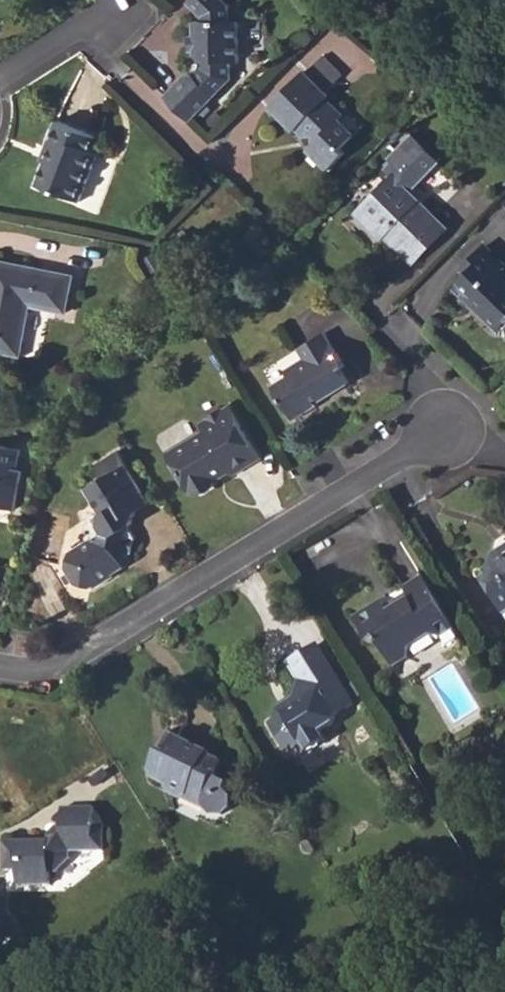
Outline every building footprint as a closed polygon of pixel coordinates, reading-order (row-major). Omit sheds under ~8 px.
[(194,21),(194,34),(191,34),(191,50),(195,50),(195,62),(201,62),(201,67),(194,75),(185,76),(163,99),(189,124),(216,96),(233,79),(232,60),(240,60),(239,20),(231,20),(231,4),(227,0),(191,0),(189,2),(201,13),(201,21),(194,21)] [(316,141),(312,146),(307,150),(328,169),(344,152),(340,148),(353,135),(337,120),(344,113),(328,97),(330,95),(305,70),(269,107),(294,131),(295,130),(300,126),(316,141)] [(80,201),(99,151),(95,149),(100,136),(59,120),(49,144),(53,145),(47,160),(38,184),(80,201)] [(316,141),(300,126),(295,130),(312,146),(316,141)] [(414,135),(392,158),(395,161),(388,168),(393,172),(395,175),(357,214),(381,238),(385,235),(414,263),(449,227),(420,199),(416,203),(407,195),(411,190),(440,160),(414,135)] [(53,145),(49,144),(42,159),(47,160),(53,145)] [(416,203),(420,199),(411,190),(407,195),(416,203)] [(500,268),(502,266),(483,247),(463,268),(465,275),(453,288),(469,303),(471,302),(482,313),(491,314),(503,326),(504,324),(504,273),(500,268)] [(31,305),(61,311),(65,291),(72,293),(75,274),(0,259),(0,351),(21,355),(31,305)] [(72,293),(65,291),(61,311),(69,312),(72,293)] [(318,407),(316,402),(328,394),(330,397),(351,384),(343,369),(348,366),(328,332),(300,349),(305,358),(285,370),(289,377),(274,386),(295,420),(318,407)] [(204,495),(217,488),(220,476),(219,473),(227,468),(236,472),(261,457),(231,407),(204,424),(209,433),(172,456),(195,494),(204,495)] [(16,509),(23,470),(19,469),(22,450),(0,446),(0,505),(16,509)] [(92,589),(97,586),(98,587),(115,577),(115,574),(126,567),(122,560),(134,553),(137,537),(130,526),(135,523),(136,512),(150,503),(118,451),(97,464),(105,478),(87,488),(102,514),(99,525),(102,530),(99,541),(91,539),(70,552),(66,568),(77,586),(92,589)] [(493,555),(490,570),(481,575),(504,614),(504,548),(493,555)] [(354,617),(371,644),(378,640),(396,668),(409,660),(412,650),(435,636),(445,638),(456,632),(422,576),(403,587),(408,595),(411,600),(391,612),(388,608),(383,600),(354,617)] [(411,600),(408,595),(388,608),(391,612),(411,600)] [(288,755),(303,746),(308,752),(328,740),(324,732),(336,726),(337,717),(355,707),(317,645),(287,662),(298,680),(295,697),(294,709),(283,714),(269,723),(288,755)] [(295,697),(291,699),(279,707),(283,714),(294,709),(295,697)] [(177,735),(169,731),(161,748),(168,752),(177,735)] [(153,778),(165,784),(170,792),(205,808),(212,814),(223,815),(232,806),(233,796),(226,789),(229,783),(215,776),(223,759),(209,753),(210,751),(177,735),(168,752),(161,748),(149,771),(153,778)] [(51,873),(60,873),(72,860),(72,850),(106,850),(106,825),(96,825),(96,808),(63,808),(63,825),(57,825),(49,835),(50,839),(5,839),(5,870),(18,870),(18,885),(49,885),(51,885),(51,873)]
